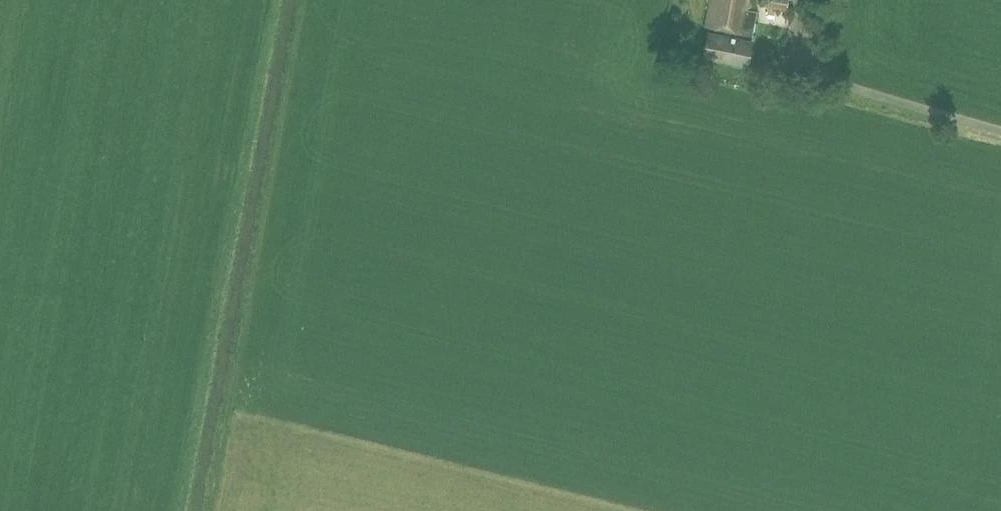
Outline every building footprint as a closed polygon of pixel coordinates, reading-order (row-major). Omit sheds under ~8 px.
[(707,21),(739,22),(739,0),(707,0),(707,21)] [(747,19),(761,22),(760,27),(788,31),(789,27),(799,29),(803,0),(750,0),(747,19)] [(730,56),(735,30),(693,21),(687,48),(730,56)]
